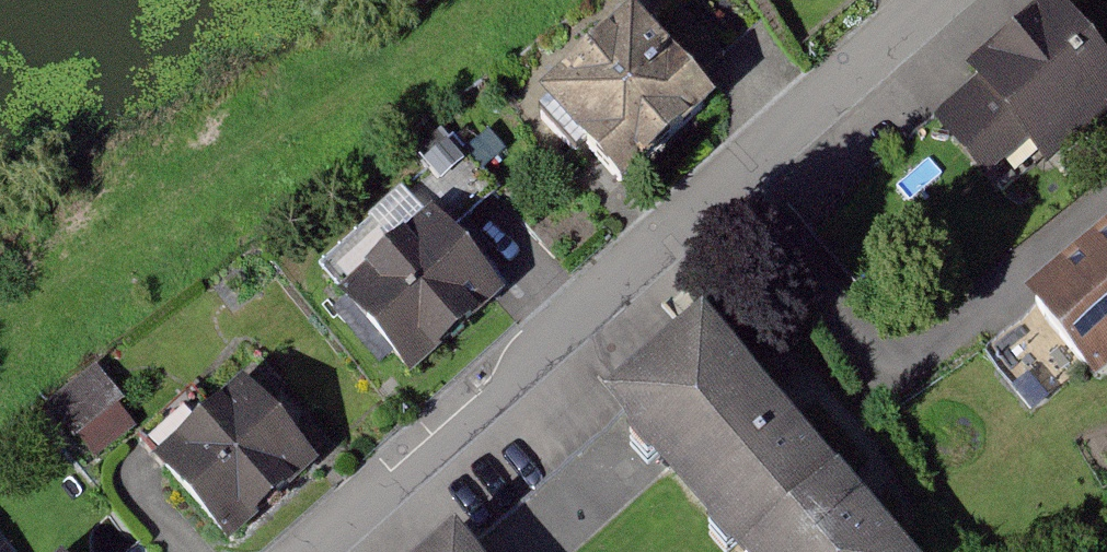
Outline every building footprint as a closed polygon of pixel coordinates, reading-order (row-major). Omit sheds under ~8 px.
[(935,121),(991,190),(1035,155),(1048,171),(1106,123),(1106,74),(1053,8),(962,81),(971,92),(935,121)] [(632,24),(537,108),(613,194),(708,110),(632,24)] [(430,222),(341,303),(413,381),(501,300),(430,222)] [(1002,335),(1053,397),(1083,372),(1095,387),(1106,378),(1106,232),(1023,301),(1032,311),(1002,335)] [(702,305),(602,390),(742,551),(915,551),(702,305)] [(99,368),(53,404),(92,454),(139,419),(99,368)] [(248,392),(157,467),(223,547),(314,472),(248,392)] [(668,479),(625,425),(478,539),(488,551),(573,551),(668,479)] [(437,551),(474,551),(459,534),(437,551)]
